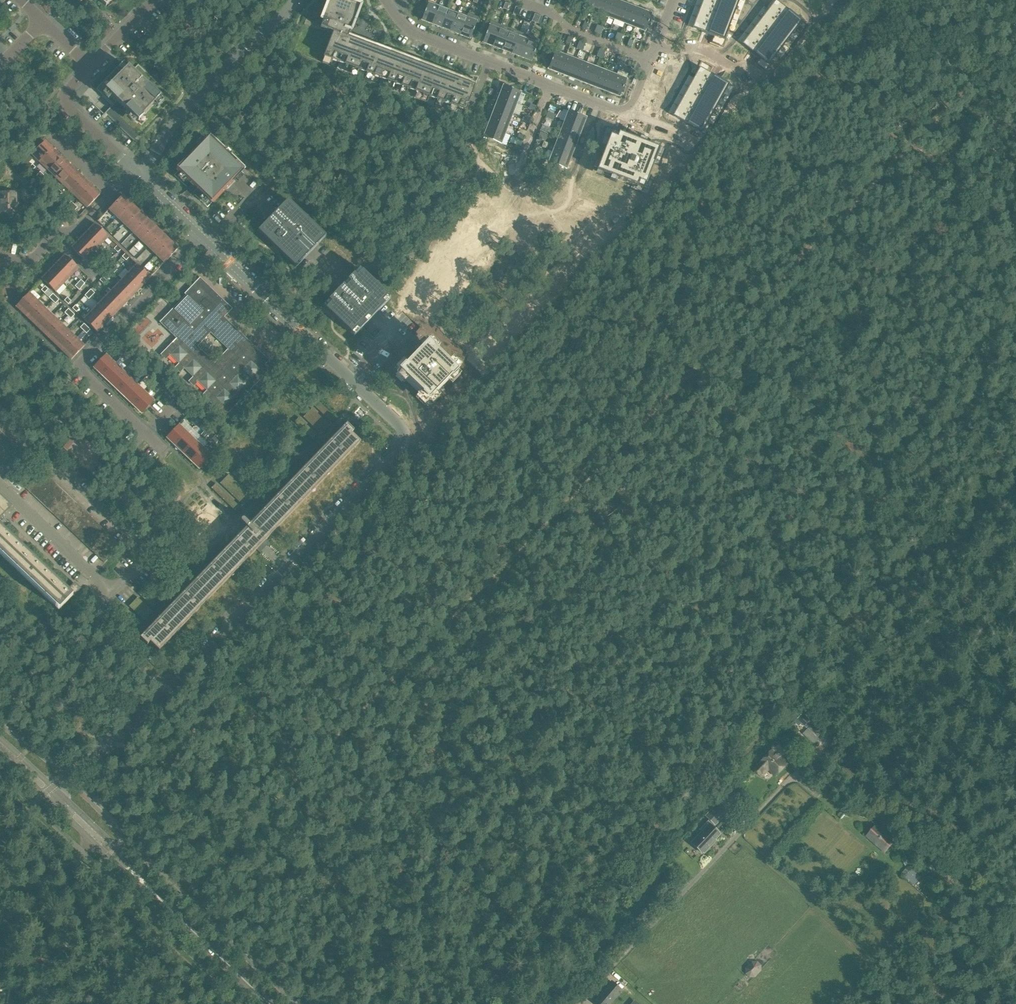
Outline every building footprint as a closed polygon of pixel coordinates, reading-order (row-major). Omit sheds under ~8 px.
[(322,63),(464,117),(465,117),(479,80),(474,78),(473,82),(464,78),(461,77),(441,69),(432,66),(379,46),(381,40),(384,32),(370,26),(373,19),(369,18),(366,17),(359,14),(364,0),(331,0),(323,20),(325,21),(323,27),(334,31),(322,63)] [(598,0),(586,0),(583,7),(594,11),(598,0)] [(594,11),(604,15),(610,0),(598,0),(594,11)] [(604,15),(614,19),(621,3),(614,0),(610,0),(604,15)] [(691,29),(708,35),(724,41),(739,0),(702,0),(691,29)] [(775,0),(741,45),(755,56),(769,66),(803,21),(775,0)] [(431,24),(438,7),(428,3),(422,20),(431,24)] [(624,23),(631,6),(621,3),(614,19),(624,23)] [(631,6),(624,23),(634,27),(641,10),(631,6)] [(438,7),(431,24),(441,28),(447,11),(438,7)] [(641,10),(634,27),(645,31),(651,14),(641,10)] [(450,31),(457,14),(447,11),(441,28),(450,31)] [(460,35),(470,39),(479,17),(468,13),(466,18),(460,35)] [(457,14),(450,31),(460,35),(466,18),(457,14)] [(493,46),(501,25),(491,21),(483,43),(493,46)] [(502,50),(510,29),(501,25),(493,46),(502,50)] [(510,29),(502,50),(512,54),(520,32),(510,29)] [(521,57),(530,36),(520,32),(512,54),(521,57)] [(530,36),(521,57),(531,61),(540,40),(530,36)] [(558,73),(559,71),(565,55),(555,51),(548,69),(558,73)] [(174,98),(138,64),(129,54),(122,61),(97,87),(88,97),(134,140),(135,139),(174,98)] [(569,77),(569,75),(576,59),(565,55),(559,71),(558,73),(569,77)] [(579,81),(580,79),(586,63),(576,59),(569,75),(569,77),(579,81)] [(589,85),(590,83),(596,67),(586,63),(580,79),(579,81),(589,85)] [(600,89),(600,87),(607,71),(596,67),(590,83),(589,85),(600,89)] [(699,67),(672,116),(703,133),(730,83),(714,75),(699,67)] [(610,93),(611,91),(617,75),(607,71),(600,87),(600,89),(604,90),(610,93)] [(610,93),(620,97),(627,79),(617,75),(611,91),(610,93)] [(500,96),(517,102),(520,93),(504,86),(500,96)] [(496,107),(512,113),(517,102),(500,96),(496,107)] [(508,124),(512,113),(496,107),(492,117),(508,124)] [(565,122),(582,128),(586,118),(569,111),(565,122)] [(488,127),(504,134),(508,124),(492,117),(488,127)] [(578,139),(582,128),(565,122),(561,132),(578,139)] [(501,144),(504,134),(488,127),(484,137),(501,144)] [(611,131),(596,172),(644,190),(659,149),(611,131)] [(557,142),(574,149),(578,139),(561,132),(557,142)] [(195,194),(207,207),(223,191),(246,167),(213,134),(174,175),(187,187),(185,189),(192,197),(195,194)] [(40,162),(52,149),(45,141),(32,155),(40,162)] [(570,158),(574,149),(557,142),(553,152),(570,158)] [(52,149),(40,162),(48,170),(60,156),(52,149)] [(567,166),(570,158),(553,152),(549,163),(566,169),(567,166)] [(60,156),(48,170),(55,177),(68,164),(60,156)] [(55,177),(63,185),(76,172),(68,164),(55,177)] [(76,172),(63,185),(71,192),(84,179),(76,172)] [(84,179),(71,192),(79,200),(92,187),(84,179)] [(92,187),(79,200),(87,208),(100,194),(92,187)] [(16,193),(1,193),(1,199),(0,199),(0,212),(18,212),(18,203),(16,203),(16,193)] [(99,220),(95,224),(109,236),(113,241),(117,245),(122,249),(126,253),(129,257),(137,265),(150,277),(164,262),(177,249),(169,242),(161,234),(153,226),(146,219),(138,211),(130,204),(122,196),(109,209),(108,211),(106,213),(99,220)] [(267,221),(260,228),(266,234),(264,237),(270,243),(273,240),(286,252),(283,256),(290,262),(292,259),(298,265),(305,257),(321,241),(323,239),(317,233),(320,230),(294,205),(291,208),(285,202),(283,205),(267,221)] [(95,224),(88,232),(101,244),(109,236),(95,224)] [(88,232),(80,240),(93,252),(101,244),(88,232)] [(80,240),(72,248),(85,261),(93,252),(80,240)] [(114,249),(117,245),(113,241),(109,244),(114,249)] [(58,263),(71,276),(79,268),(65,255),(58,263)] [(58,263),(50,271),(63,284),(71,276),(58,263)] [(137,265),(130,272),(143,285),(150,277),(137,265)] [(42,279),(55,292),(63,284),(50,271),(42,279)] [(339,289),(331,297),(337,304),(334,308),(342,316),(338,321),(351,334),(357,328),(360,330),(385,304),(382,302),(388,296),(362,271),(356,277),(353,274),(339,289)] [(130,272),(122,280),(135,293),(143,285),(130,272)] [(227,329),(220,322),(233,309),(213,290),(212,292),(199,280),(200,278),(184,294),(187,297),(175,310),(173,308),(165,317),(181,333),(165,350),(212,396),(207,400),(225,417),(270,370),(270,369),(269,370),(265,366),(269,361),(243,335),(238,340),(231,333),(234,330),(230,326),(227,329)] [(122,280),(115,288),(128,301),(135,293),(122,280)] [(115,288),(107,296),(120,309),(128,301),(115,288)] [(29,293),(16,306),(24,314),(37,300),(29,293)] [(107,296),(99,304),(113,316),(120,309),(107,296)] [(37,300),(24,314),(32,321),(45,308),(37,300)] [(99,304),(92,312),(105,324),(113,316),(99,304)] [(32,321),(40,329),(53,316),(45,308),(32,321)] [(92,312),(84,320),(98,332),(105,324),(92,312)] [(53,316),(40,329),(48,336),(61,323),(53,316)] [(61,323),(48,336),(56,344),(69,331),(61,323)] [(69,331),(56,344),(64,352),(76,338),(69,331)] [(133,336),(126,344),(139,357),(147,349),(133,336)] [(402,362),(393,370),(397,374),(394,377),(402,386),(406,382),(418,394),(415,398),(423,406),(424,405),(427,408),(429,405),(430,406),(439,397),(438,396),(444,390),(441,387),(447,381),(451,385),(459,376),(455,373),(459,369),(450,361),(447,365),(434,352),(439,347),(428,337),(423,341),(422,341),(414,349),(418,353),(405,365),(402,362)] [(76,338),(64,352),(72,359),(84,346),(76,338)] [(106,355),(94,367),(102,375),(114,363),(110,359),(111,359),(114,362),(119,357),(112,350),(107,355),(109,357),(108,358),(106,355)] [(114,363),(102,375),(110,383),(122,371),(114,363)] [(122,371),(110,383),(118,390),(130,378),(122,371)] [(130,378),(118,390),(126,398),(138,386),(130,378)] [(138,386),(126,398),(134,406),(146,393),(138,386)] [(146,393),(134,406),(142,413),(153,401),(146,393)] [(193,417),(189,422),(194,427),(199,422),(193,417)] [(159,650),(257,549),(256,548),(262,543),(360,442),(351,434),(354,431),(346,424),(348,426),(143,639),(141,637),(140,638),(147,645),(150,642),(159,650)] [(179,426),(167,438),(175,445),(187,433),(179,426)] [(195,441),(187,433),(175,445),(183,453),(195,441)] [(0,443),(0,447),(2,450),(11,441),(6,437),(0,443)] [(11,441),(2,450),(7,454),(15,445),(11,441)] [(195,441),(183,453),(191,461),(203,449),(195,441)] [(15,445),(7,454),(11,458),(19,449),(15,445)] [(19,449),(11,458),(16,462),(24,453),(19,449)] [(203,449),(191,461),(199,468),(211,456),(203,449)] [(24,453),(16,462),(20,466),(28,458),(24,453)] [(0,461),(0,464),(3,467),(11,458),(7,454),(0,461)] [(11,458),(3,467),(7,471),(16,462),(11,458)] [(16,462),(7,471),(12,475),(20,466),(16,462)] [(34,479),(38,483),(46,475),(42,471),(34,479)] [(46,475),(38,483),(42,487),(50,479),(50,478),(46,475)] [(34,479),(25,488),(30,492),(38,483),(34,479)] [(50,479),(42,487),(46,492),(55,483),(50,479)] [(38,483),(30,492),(33,495),(34,496),(42,487),(38,483)] [(55,483),(46,492),(51,496),(59,487),(55,483)] [(42,487),(34,496),(38,500),(46,492),(42,487)] [(59,487),(51,496),(55,500),(64,491),(59,487)] [(64,491),(55,500),(60,504),(68,495),(64,492),(64,491)] [(46,492),(38,500),(43,504),(51,496),(46,492)] [(12,506),(0,494),(0,518),(12,506)] [(68,495),(60,504),(64,509),(73,500),(69,496),(68,495)] [(51,496),(43,504),(43,505),(47,509),(55,500),(51,496)] [(55,500),(47,509),(51,513),(60,504),(55,500)] [(73,500),(64,509),(69,513),(77,504),(73,501),(73,500)] [(60,504),(51,513),(52,513),(55,516),(56,517),(64,509),(60,504)] [(77,504),(69,513),(73,517),(81,508),(78,505),(77,504)] [(81,508),(73,517),(77,521),(86,512),(83,510),(81,508)] [(64,509),(56,517),(57,518),(60,521),(69,513),(64,509)] [(86,512),(77,521),(82,525),(90,516),(88,514),(86,512)] [(69,513),(60,521),(62,523),(65,525),(73,517),(69,513)] [(90,516),(82,525),(86,529),(94,520),(92,519),(90,516)] [(73,517),(65,525),(66,527),(69,529),(77,521),(73,517)] [(240,521),(241,522),(246,527),(248,526),(250,524),(244,519),(243,519),(243,518),(242,519),(241,519),(241,520),(240,520),(240,521)] [(94,520),(86,529),(90,533),(98,524),(97,523),(94,520)] [(77,521),(69,529),(71,531),(73,534),(82,525),(77,521)] [(98,524),(90,533),(95,538),(103,529),(102,527),(98,524)] [(82,525),(73,534),(76,536),(78,538),(86,529),(82,525)] [(86,529),(78,538),(80,540),(82,542),(90,533),(86,529)] [(103,529),(95,538),(99,542),(107,533),(106,532),(103,529)] [(51,601),(59,609),(62,607),(71,598),(66,593),(0,530),(0,553),(51,601)] [(90,533),(82,542),(85,545),(86,546),(95,538),(90,533)] [(107,533),(99,542),(103,546),(112,537),(111,536),(107,533)] [(112,537),(103,546),(107,550),(116,541),(112,537)] [(95,538),(86,546),(90,549),(91,550),(99,542),(95,538)] [(116,541),(107,550),(112,554),(113,554),(121,546),(116,541)] [(99,542),(91,550),(94,554),(95,554),(103,546),(99,542)] [(103,546),(95,554),(99,558),(99,559),(107,550),(103,546)] [(107,550),(99,559),(104,563),(112,554),(107,550)] [(254,651),(259,645),(254,640),(249,646),(254,651)] [(820,732),(814,726),(810,730),(808,728),(803,734),(814,744),(819,739),(816,736),(820,732)] [(784,753),(778,746),(774,750),(762,762),(762,761),(754,768),(762,776),(762,775),(768,768),(775,775),(787,762),(781,757),(784,753)] [(701,832),(691,843),(701,853),(703,851),(704,852),(709,847),(708,846),(720,834),(712,827),(714,825),(726,812),(717,804),(706,816),(709,819),(699,830),(701,832)] [(885,851),(894,841),(878,826),(868,837),(885,851)] [(755,977),(760,970),(760,966),(757,963),(753,963),(747,969),(747,974),(750,977),(755,977)] [(621,991),(611,982),(594,1001),(597,1003),(610,1003),(621,991)]
